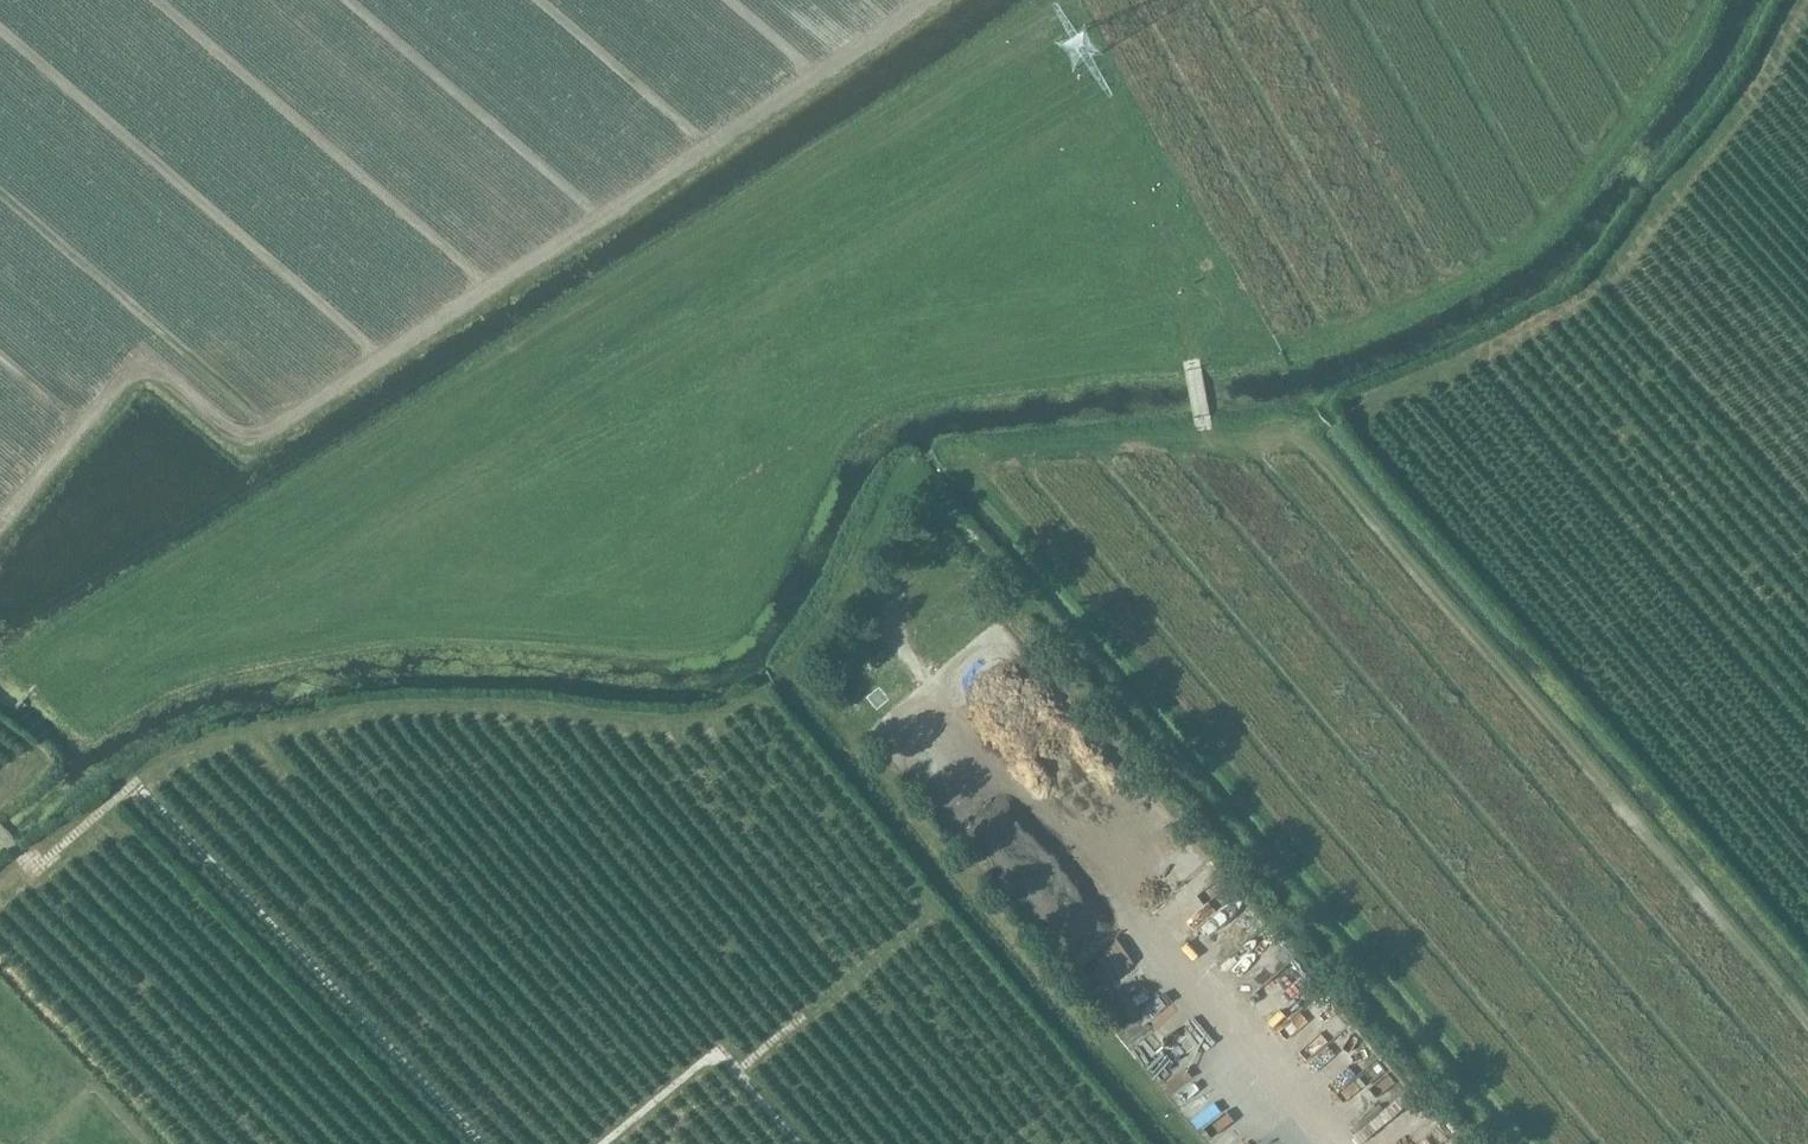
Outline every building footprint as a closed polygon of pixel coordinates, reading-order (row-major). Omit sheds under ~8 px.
[(1242,887),(1235,894),(1253,911),(1260,903),(1242,887)] [(1206,929),(1221,939),(1236,916),(1222,906),(1206,929)] [(1255,974),(1270,957),(1251,940),(1236,957),(1255,974)] [(1391,1143),(1432,1143),(1423,1133),(1447,1114),(1414,1072),(1409,1076),(1385,1045),(1364,1061),(1387,1091),(1358,1113),(1381,1142),(1386,1138),(1391,1143)] [(1210,1143),(1251,1143),(1252,1143),(1220,1105),(1196,1128),(1210,1143)]
